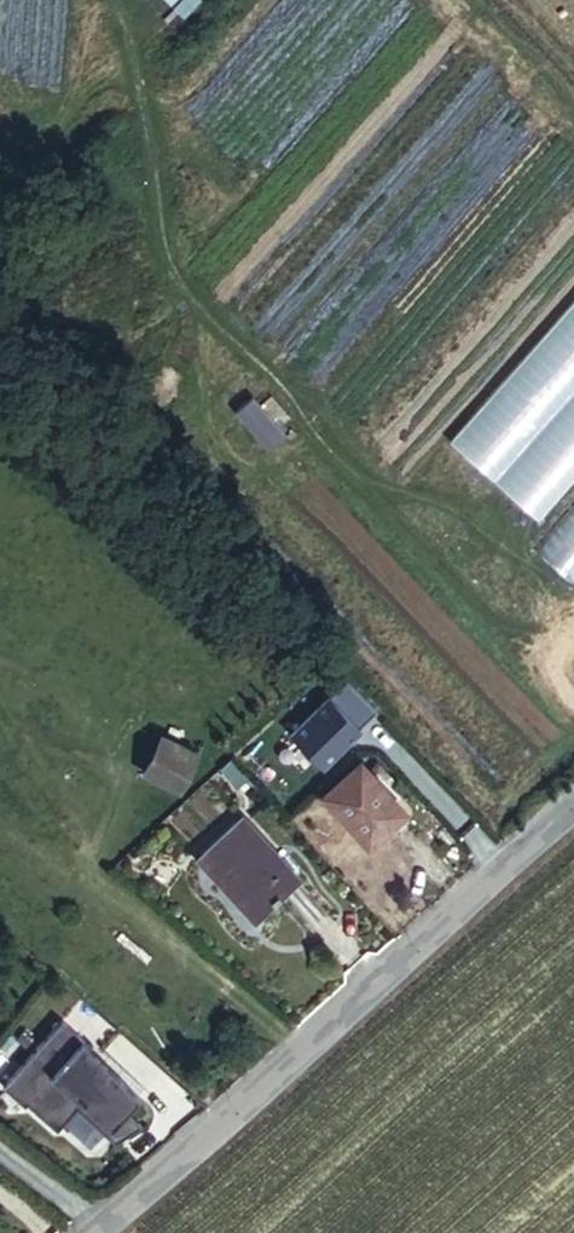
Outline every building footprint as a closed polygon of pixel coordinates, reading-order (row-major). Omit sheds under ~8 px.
[(368,702),(334,668),(321,681),(356,715),(368,702)] [(144,769),(182,787),(199,752),(162,733),(144,769)] [(408,813),(366,765),(327,801),(371,847),(408,813)] [(227,881),(223,886),(255,919),(299,878),(243,821),(205,856),(227,881)] [(131,1107),(141,1095),(97,1059),(123,1030),(85,997),(6,1087),(25,1104),(26,1102),(53,1126),(81,1094),(125,1133),(147,1121),(131,1107)]
